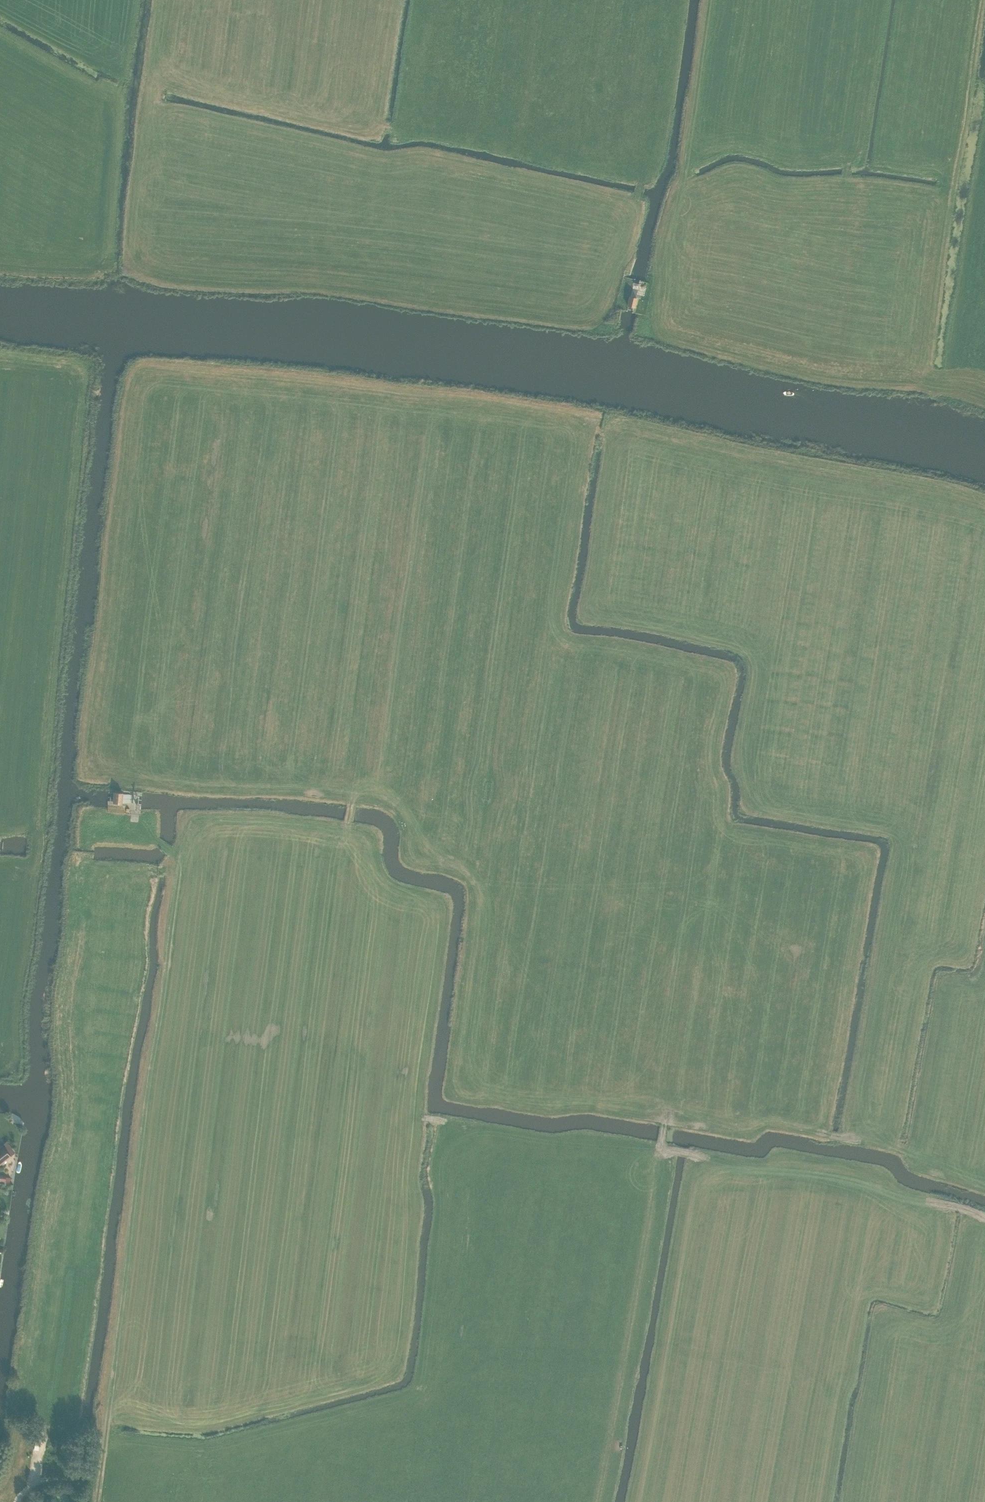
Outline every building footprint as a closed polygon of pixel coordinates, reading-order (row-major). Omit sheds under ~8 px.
[(628,306),(634,307),(637,298),(630,296),(628,306)] [(113,803),(122,803),(123,793),(114,792),(113,803)] [(10,1156),(2,1145),(0,1146),(0,1164),(10,1156)]
